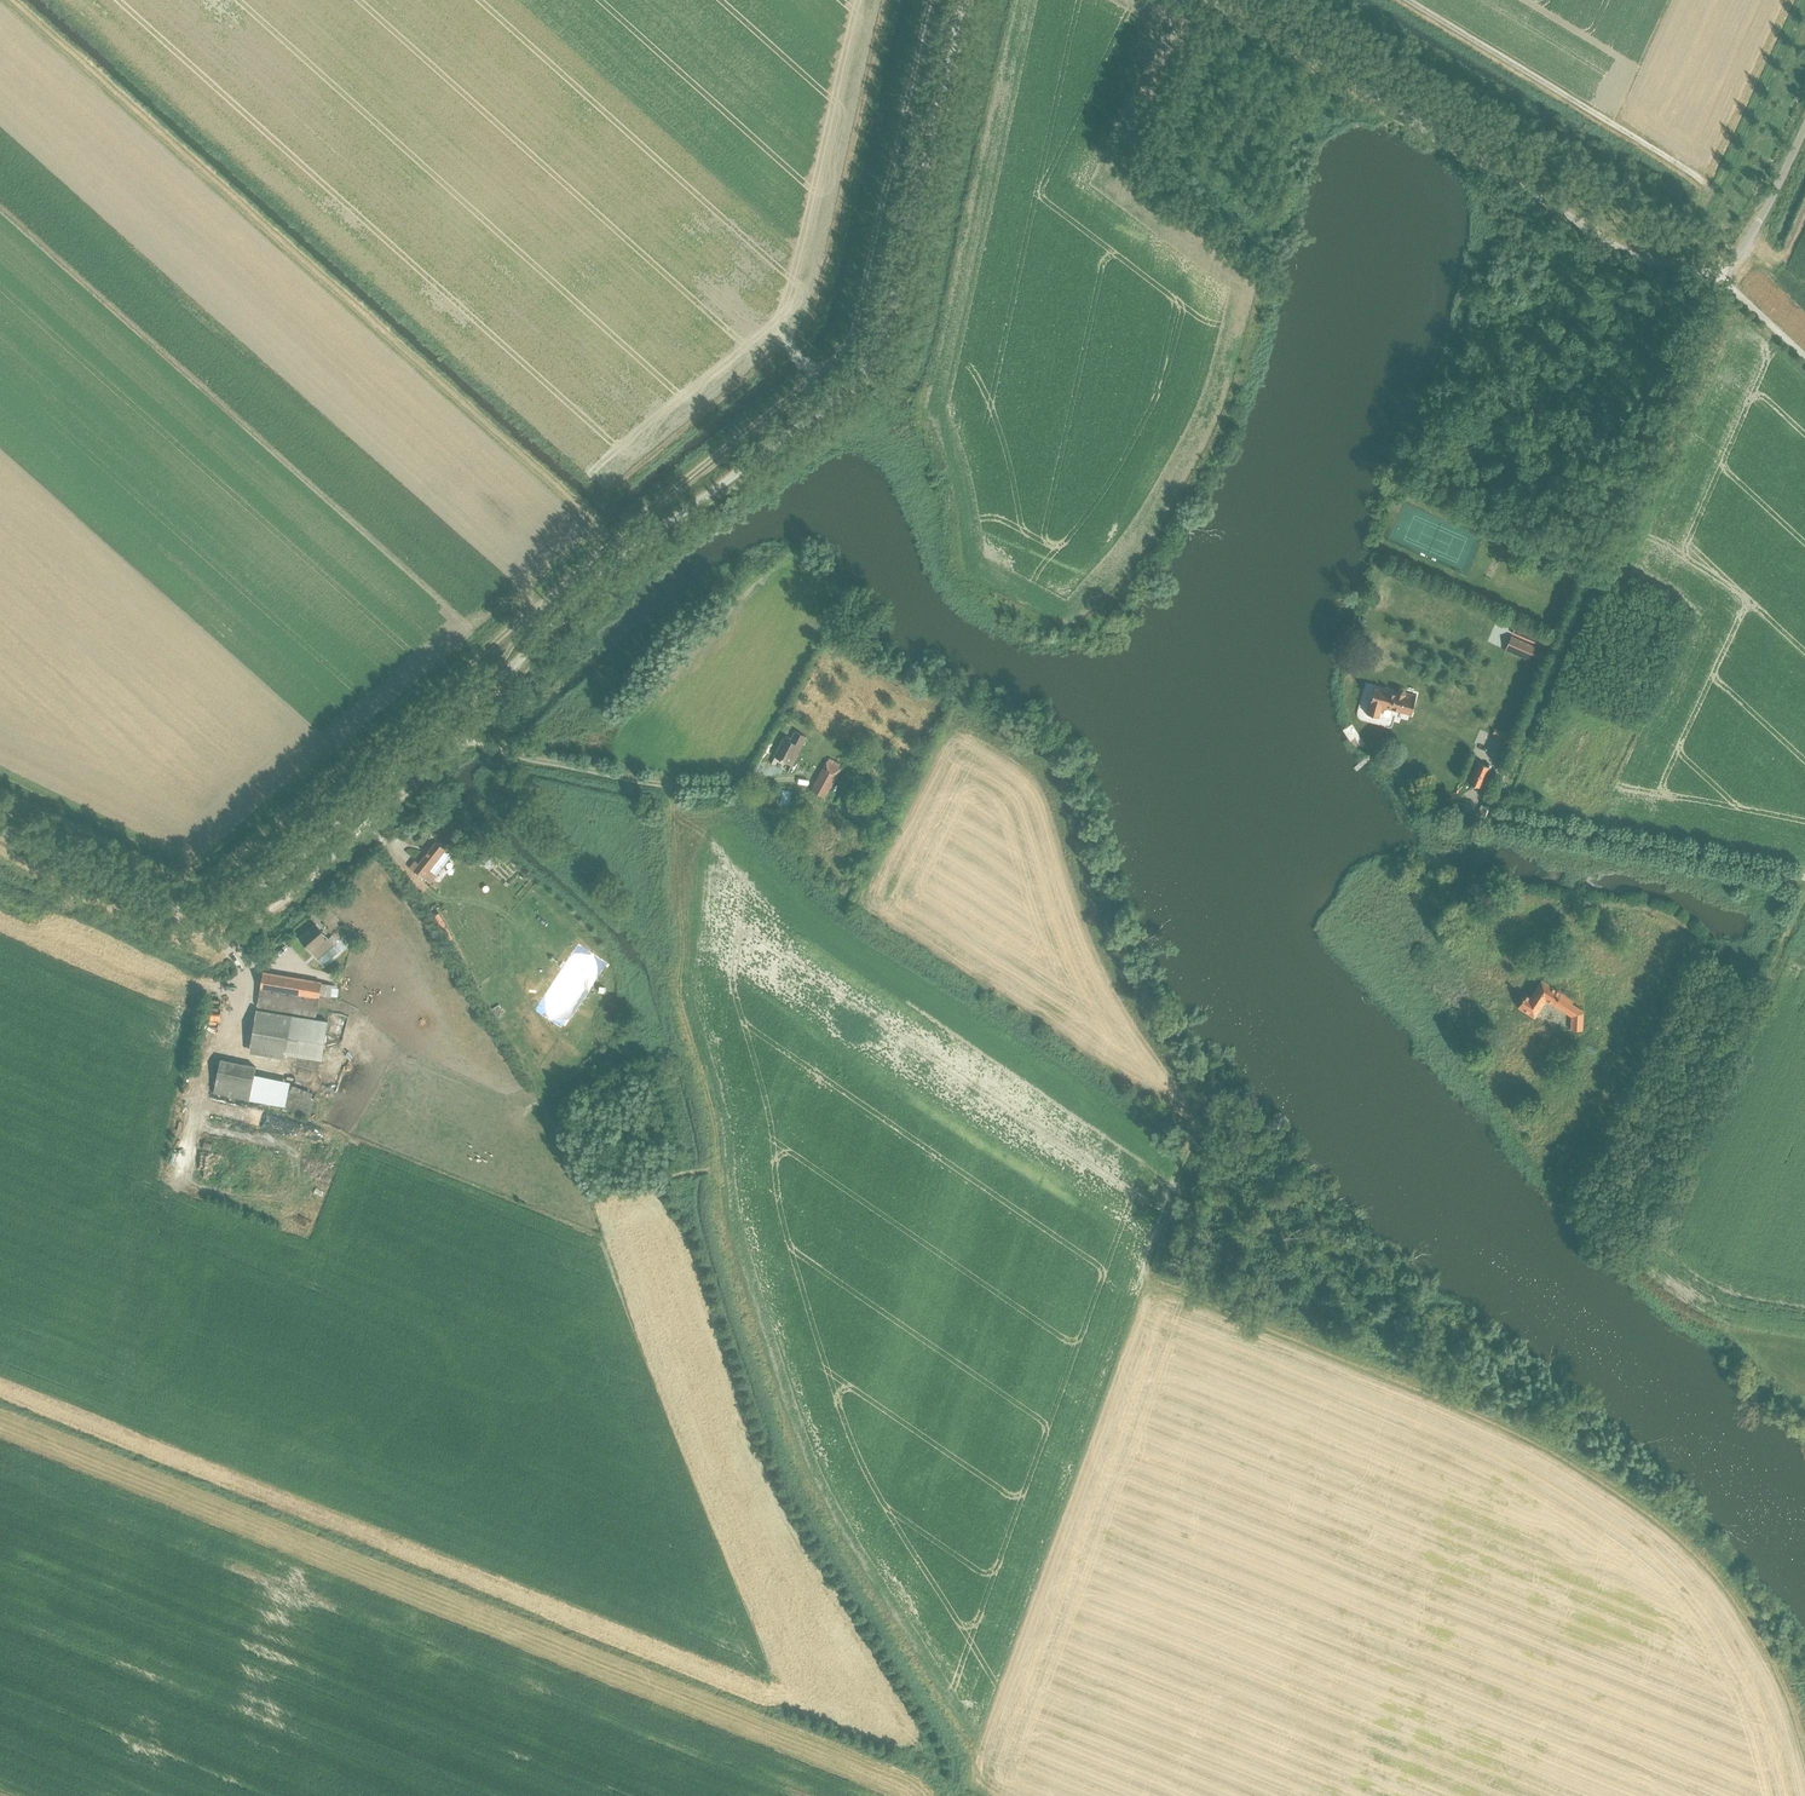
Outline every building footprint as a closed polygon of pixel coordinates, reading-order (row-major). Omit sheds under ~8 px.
[(1512,636),(1506,650),(1541,665),(1553,639),(1517,623),(1513,634),(1517,636),(1517,638),(1512,636)] [(1370,703),(1367,714),(1380,718),(1383,707),(1411,715),(1416,700),(1406,696),(1407,694),(1404,689),(1400,688),(1396,690),(1395,694),(1390,693),(1391,691),(1376,687),(1372,704),(1370,703)] [(1355,721),(1345,726),(1355,748),(1366,743),(1355,721)] [(1497,728),(1494,735),(1504,740),(1507,733),(1497,728)] [(785,736),(774,755),(793,766),(800,755),(798,754),(808,737),(796,730),(791,740),(785,736)] [(823,768),(811,789),(826,797),(842,769),(839,767),(840,765),(830,759),(829,762),(827,761),(823,768)] [(1477,761),(1467,782),(1483,789),(1492,768),(1477,761)] [(1473,814),(1469,825),(1479,828),(1483,818),(1473,814)] [(416,861),(411,868),(431,884),(453,855),(437,842),(420,864),(416,861)] [(492,850),(484,859),(490,865),(498,855),(492,850)] [(454,939),(439,913),(435,916),(449,941),(454,939)] [(335,946),(316,924),(300,938),(319,959),(323,965),(340,950),(335,945),(335,946)] [(261,988),(258,1008),(317,1017),(320,995),(337,998),(339,986),(322,983),(323,981),(264,971),(261,988)] [(1527,994),(1518,1007),(1535,1018),(1546,1001),(1553,1005),(1572,1017),(1571,1030),(1583,1030),(1584,1011),(1573,1003),(1574,1000),(1541,979),(1530,997),(1527,994)] [(258,1010),(250,1053),(286,1059),(287,1052),(321,1059),(328,1021),(258,1010)] [(1589,1044),(1585,1051),(1595,1055),(1598,1049),(1589,1044)] [(221,1059),(214,1093),(250,1100),(257,1066),(221,1059)] [(273,1077),(264,1101),(309,1117),(314,1104),(332,1111),(335,1102),(316,1095),(317,1093),(273,1077)] [(211,1110),(224,1113),(226,1107),(213,1103),(211,1110)] [(1651,1108),(1645,1122),(1659,1129),(1663,1121),(1657,1118),(1660,1112),(1651,1108)] [(215,1148),(215,1140),(207,1140),(206,1147),(215,1148)]
